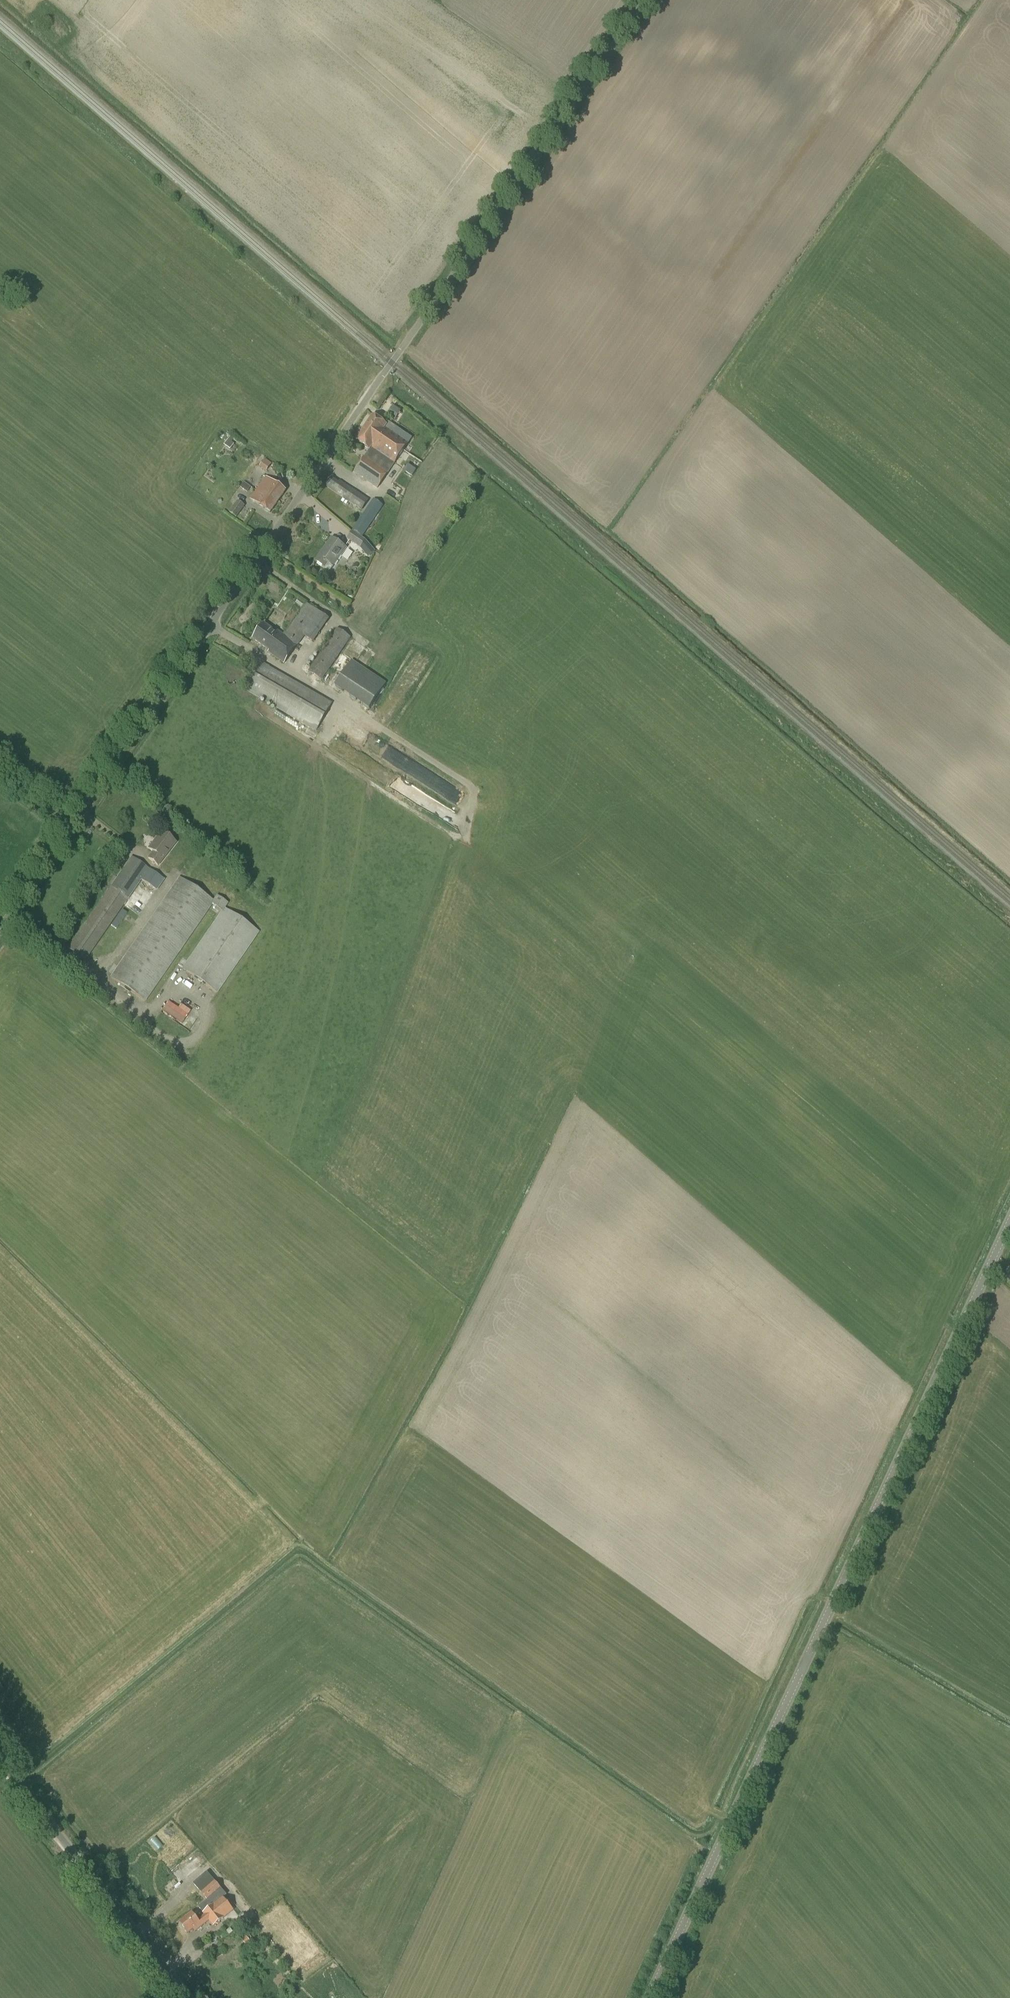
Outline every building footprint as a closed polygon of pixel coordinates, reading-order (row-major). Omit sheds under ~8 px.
[(392,407),(389,411),(396,416),(399,412),(392,407)] [(378,488),(388,473),(408,444),(385,428),(386,426),(373,416),(356,441),(369,450),(354,472),(378,488)] [(234,439),(231,437),(224,447),(233,453),(237,447),(231,443),(234,439)] [(458,469),(463,473),(470,464),(466,460),(458,469)] [(252,485),(255,479),(249,475),(245,481),(252,485)] [(338,482),(333,478),(334,477),(332,475),(325,486),(328,489),(362,511),(369,500),(339,480),(338,482)] [(271,513),(286,491),(266,477),(251,499),(271,513)] [(251,488),(244,483),(241,488),(248,493),(251,488)] [(373,499),(352,531),(362,538),(362,537),(372,523),(383,506),(373,499)] [(236,517),(244,506),(237,501),(229,512),(236,517)] [(366,540),(362,537),(362,538),(352,531),(347,539),(360,548),(361,548),(367,556),(374,550),(366,540)] [(333,566),(341,555),(346,548),(332,538),(315,561),(324,568),(328,563),(333,566)] [(307,603),(290,626),(313,642),(330,619),(307,603)] [(284,664),(297,645),(278,631),(277,632),(264,623),(253,639),(269,651),(268,652),(284,664)] [(323,681),(348,642),(350,637),(336,628),(331,636),(308,671),(323,681)] [(370,709),(386,684),(352,661),(335,686),(370,709)] [(316,731),(332,703),(263,664),(248,691),(316,731)] [(158,866),(176,843),(161,832),(148,849),(153,852),(148,859),(158,866)] [(138,916),(165,880),(131,856),(68,948),(85,961),(141,880),(141,881),(124,906),(138,916)] [(213,900),(179,877),(110,978),(145,1002),(213,905),(221,911),(182,969),(217,994),(259,932),(225,908),(228,904),(216,895),(213,900)] [(179,1875),(186,1869),(181,1863),(174,1869),(179,1875)] [(202,1913),(204,1915),(198,1920),(192,1913),(179,1923),(188,1933),(193,1929),(195,1931),(209,1920),(213,1926),(233,1909),(223,1897),(226,1894),(207,1873),(194,1884),(208,1899),(198,1907),(203,1912),(202,1913)] [(249,1949),(256,1943),(245,1929),(237,1935),(249,1949)]
